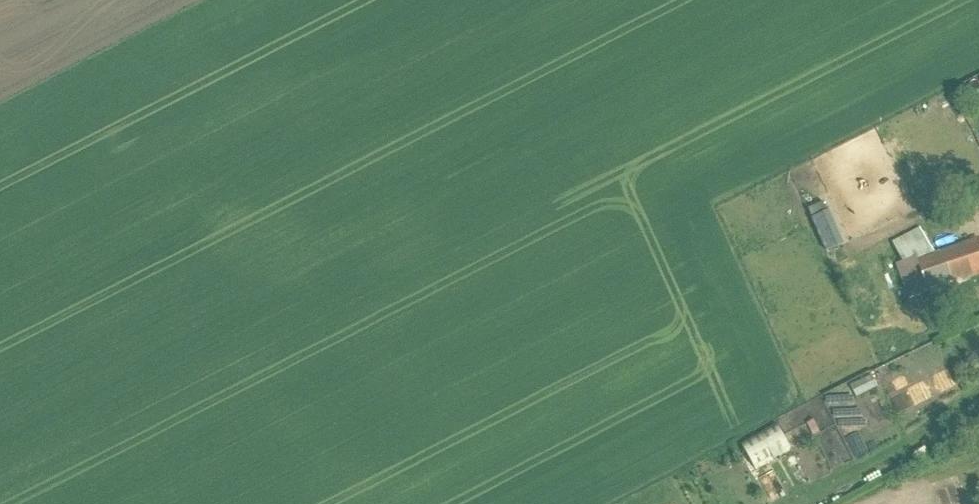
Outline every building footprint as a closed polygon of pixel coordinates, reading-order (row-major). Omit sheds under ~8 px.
[(828,202),(809,208),(822,253),(840,247),(828,202)] [(894,238),(902,261),(895,264),(908,297),(901,300),(917,343),(954,329),(940,291),(978,276),(978,236),(932,254),(922,227),(894,238)] [(775,427),(745,445),(760,469),(790,451),(775,427)]
